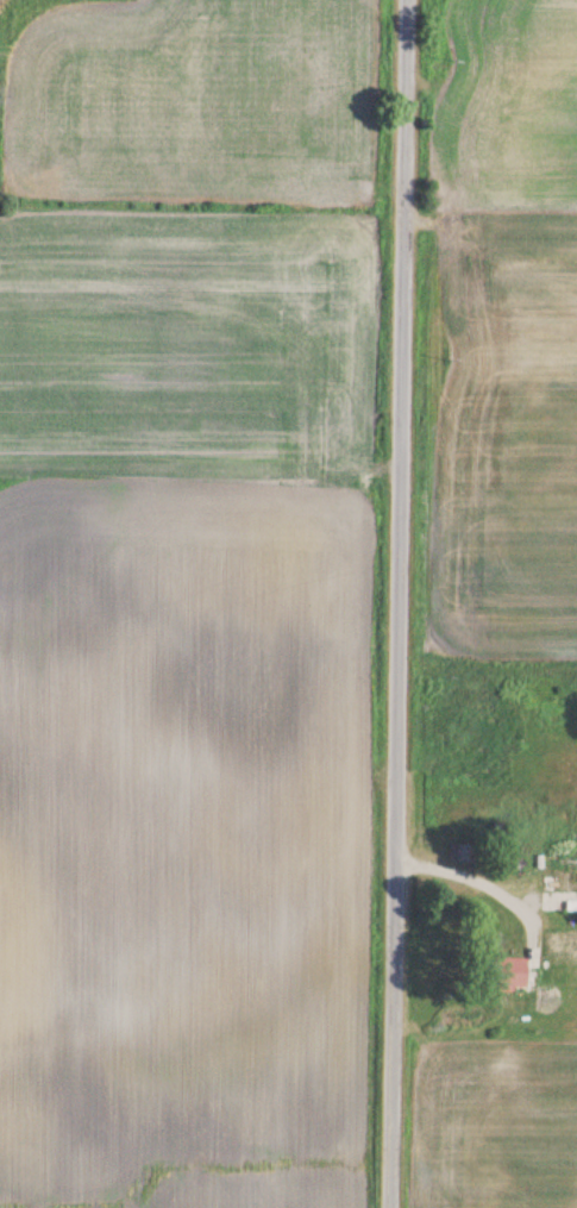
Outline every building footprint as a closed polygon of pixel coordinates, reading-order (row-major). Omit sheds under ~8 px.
[(539,857),(538,913),(576,913),(576,858),(539,857)] [(568,946),(568,934),(556,934),(556,946),(568,946)] [(484,992),(518,992),(518,959),(484,959),(484,992)]
